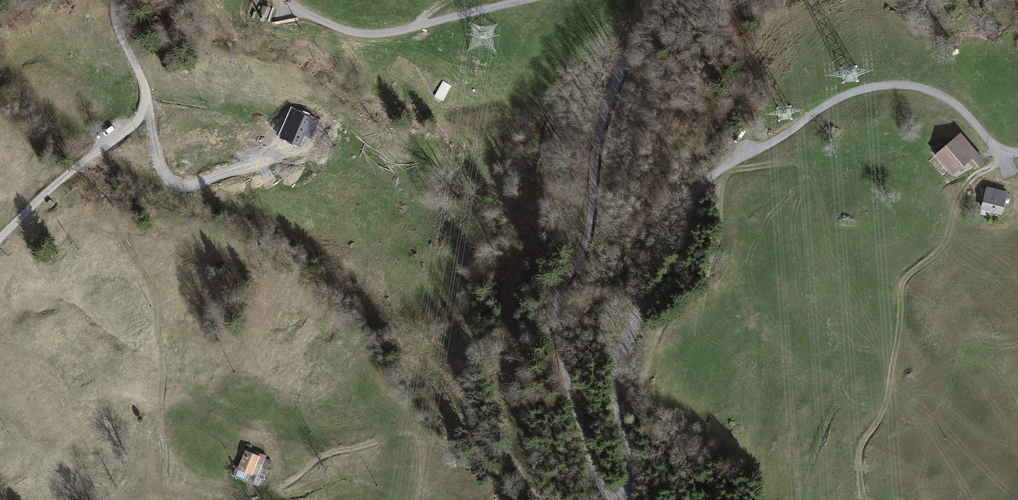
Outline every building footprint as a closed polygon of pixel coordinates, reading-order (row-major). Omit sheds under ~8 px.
[(425,9),(434,0),(416,0),(425,9)] [(264,6),(261,14),(267,16),(269,8),(264,6)] [(442,80),(434,95),(442,99),(451,85),(442,80)] [(298,109),(288,133),(303,140),(314,116),(298,109)] [(976,166),(983,161),(961,134),(937,154),(953,173),(970,159),(976,166)] [(993,211),(1001,214),(1007,193),(987,188),(981,208),(993,211)] [(249,450),(242,467),(253,472),(260,455),(249,450)]
